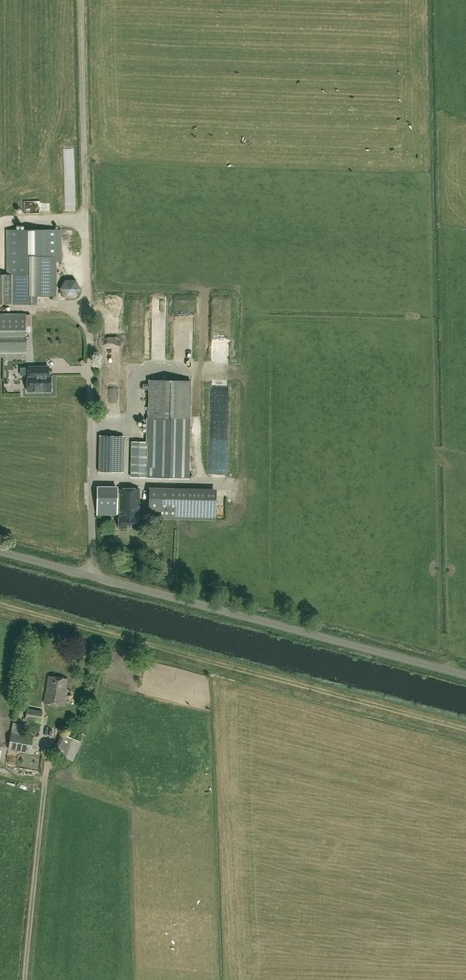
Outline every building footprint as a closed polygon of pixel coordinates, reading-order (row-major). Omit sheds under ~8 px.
[(68,149),(69,210),(77,210),(76,149),(68,149)] [(61,229),(6,230),(7,274),(0,274),(0,304),(31,304),(31,296),(56,296),(56,261),(61,261),(61,229)] [(76,279),(65,279),(59,289),(65,298),(75,298),(80,289),(76,279)] [(155,319),(170,318),(169,304),(154,305),(155,319)] [(26,353),(25,314),(0,314),(0,353),(26,353)] [(50,367),(41,367),(28,367),(28,375),(27,375),(27,391),(51,391),(50,375),(50,367)] [(12,371),(12,385),(8,385),(8,390),(13,390),(13,393),(24,393),(24,385),(17,385),(17,370),(12,371)] [(150,380),(149,416),(148,442),(132,442),(131,477),(188,478),(190,381),(150,380)] [(112,388),(113,411),(122,410),(120,387),(112,388)] [(216,397),(215,415),(228,415),(228,407),(231,407),(231,397),(216,397)] [(216,416),(216,453),(230,453),(230,416),(216,416)] [(99,435),(98,471),(123,472),(124,436),(99,435)] [(117,492),(117,489),(117,486),(96,486),(96,514),(119,514),(119,528),(139,528),(139,489),(119,489),(119,492),(117,492)] [(216,490),(149,488),(148,518),(215,520),(216,490)] [(48,676),(44,703),(63,706),(67,679),(48,676)] [(43,711),(27,709),(25,718),(41,721),(43,711)] [(30,753),(33,737),(21,735),(23,725),(13,723),(8,749),(30,753)] [(61,734),(53,753),(64,757),(72,738),(61,734)] [(44,736),(36,735),(34,750),(43,751),(44,736)] [(6,770),(0,774),(6,782),(12,778),(6,770)]
